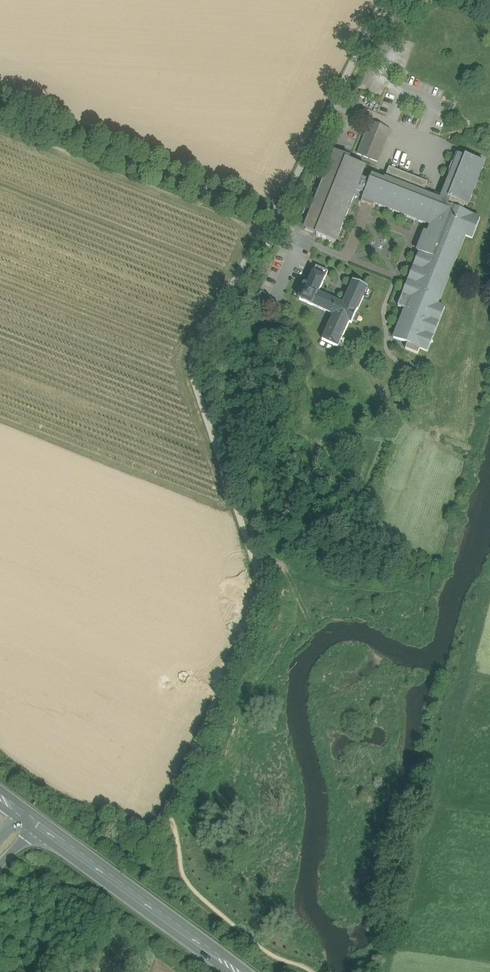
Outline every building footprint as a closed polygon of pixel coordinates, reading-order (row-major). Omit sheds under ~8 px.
[(390,129),(370,121),(357,154),(377,162),(390,129)] [(451,175),(441,201),(423,194),(428,182),(389,167),(384,181),(372,176),(370,181),(360,178),(365,166),(348,159),(349,156),(336,151),(334,155),(333,155),(331,162),(332,162),(330,166),(329,165),(326,172),(327,173),(326,176),(325,176),(322,183),(323,183),(321,190),(319,190),(317,196),(318,197),(316,200),(315,200),(312,207),(314,207),(312,211),(311,210),(308,217),(309,218),(308,222),(320,227),(316,235),(334,242),(339,230),(341,230),(343,223),(342,223),(345,216),(346,216),(349,209),(348,209),(351,202),(352,202),(354,195),(363,199),(361,203),(362,203),(363,200),(374,204),(373,207),(374,208),(375,203),(379,205),(386,208),(393,210),(393,211),(400,214),(400,213),(407,216),(414,219),(419,221),(426,224),(426,223),(432,226),(429,233),(425,232),(417,252),(419,253),(402,296),(398,306),(405,309),(393,338),(408,344),(420,349),(428,352),(428,351),(426,350),(442,308),(444,309),(445,308),(438,306),(465,236),(472,239),(480,219),(462,212),(465,205),(467,206),(469,202),(472,195),(474,188),(475,188),(478,181),(477,181),(480,174),(483,167),(484,163),(467,156),(466,158),(456,154),(453,163),(452,163),(449,170),(450,170),(448,174),(451,175)] [(343,304),(318,293),(328,272),(316,266),(306,288),(305,287),(299,300),(312,305),(333,315),(322,340),(338,347),(349,322),(352,323),(368,288),(353,281),(343,304)] [(420,349),(408,344),(405,349),(418,354),(420,349)]
